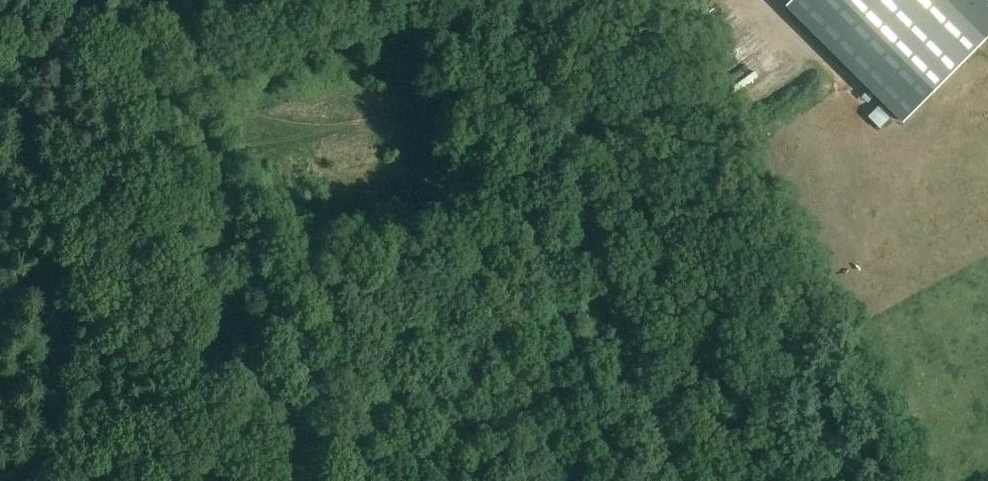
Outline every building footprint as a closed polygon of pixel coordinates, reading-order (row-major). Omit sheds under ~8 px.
[(787,5),(904,121),(987,37),(987,0),(793,0),(787,5)]
